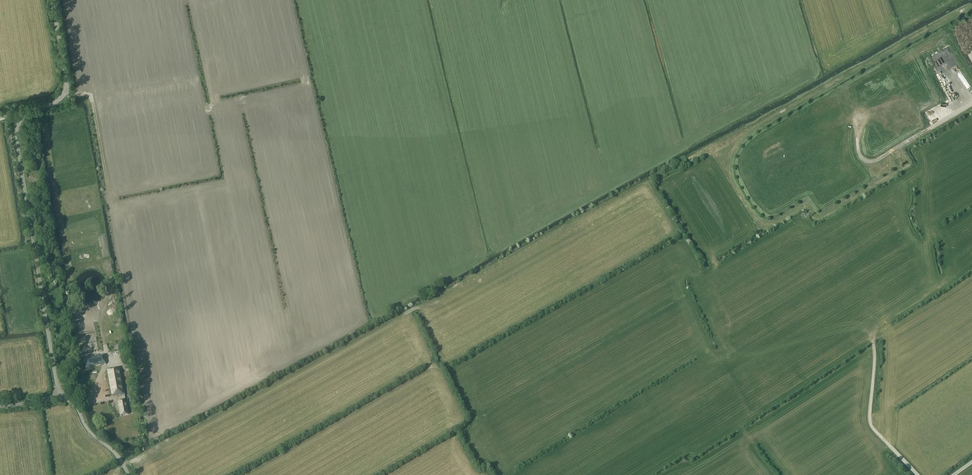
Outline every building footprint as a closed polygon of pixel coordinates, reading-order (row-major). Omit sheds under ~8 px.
[(84,358),(86,368),(106,364),(104,355),(84,358)] [(128,414),(126,401),(124,394),(125,394),(120,368),(107,370),(111,396),(118,395),(119,402),(118,402),(121,415),(128,414)]
